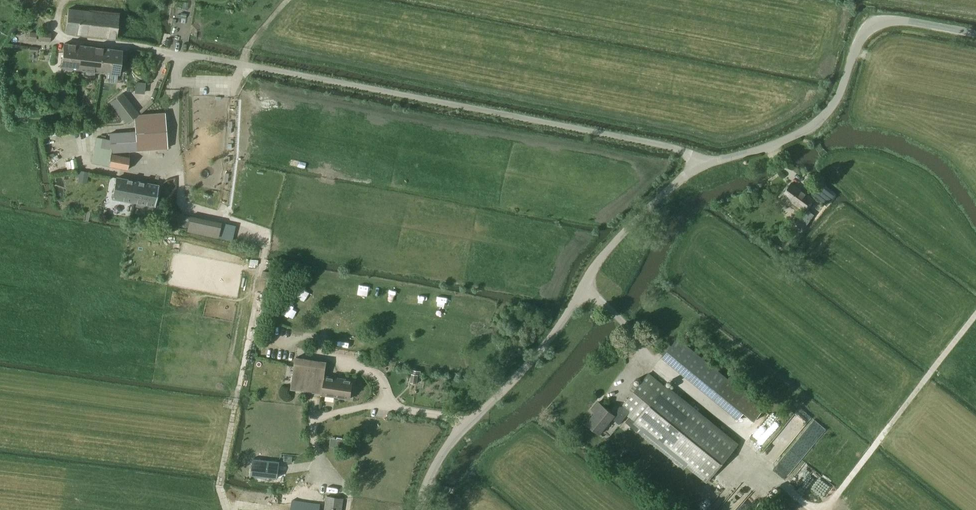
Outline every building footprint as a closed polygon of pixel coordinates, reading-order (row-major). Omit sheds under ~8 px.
[(69,8),(66,32),(115,39),(119,14),(69,8)] [(39,40),(50,41),(51,33),(39,32),(39,40)] [(170,47),(185,53),(189,44),(174,38),(170,47)] [(80,69),(83,46),(64,43),(61,67),(80,69)] [(102,48),(83,46),(80,69),(99,72),(102,48)] [(121,51),(102,48),(99,72),(118,74),(121,51)] [(134,92),(144,93),(144,82),(135,82),(134,92)] [(126,123),(139,113),(123,93),(110,103),(126,123)] [(118,134),(109,134),(110,140),(110,153),(112,152),(130,151),(167,148),(166,129),(165,112),(138,114),(134,118),(135,132),(118,134)] [(39,128),(41,137),(53,134),(51,125),(39,128)] [(96,138),(91,163),(110,166),(112,154),(112,152),(110,153),(110,140),(96,138)] [(110,166),(109,167),(127,170),(129,157),(112,154),(110,166)] [(85,186),(87,177),(75,175),(74,183),(85,186)] [(133,202),(136,202),(135,206),(153,210),(153,205),(155,206),(158,186),(116,178),(112,199),(133,203),(133,202)] [(814,200),(807,195),(791,183),(783,195),(804,211),(798,219),(795,224),(798,226),(793,233),(798,236),(814,215),(807,210),(814,200)] [(820,184),(818,186),(812,195),(827,206),(835,196),(820,184)] [(179,214),(177,226),(187,228),(186,231),(218,238),(221,222),(201,218),(189,216),(179,214)] [(340,284),(340,292),(348,292),(348,284),(340,284)] [(451,309),(462,311),(464,301),(453,299),(451,309)] [(282,313),(291,319),(297,310),(288,304),(282,313)] [(655,343),(658,346),(663,340),(660,337),(655,343)] [(662,358),(738,419),(743,413),(754,422),(765,408),(678,338),(662,358)] [(322,394),(324,376),(326,362),(295,358),(291,390),(322,394)] [(411,374),(410,383),(418,384),(419,376),(420,376),(421,372),(413,371),(413,375),(411,374)] [(630,411),(626,415),(687,463),(708,481),(737,446),(716,428),(649,374),(623,405),(630,411)] [(324,376),(322,394),(322,395),(350,399),(351,393),(353,392),(354,387),(352,387),(353,381),(324,376)] [(619,424),(626,415),(630,411),(623,405),(615,415),(598,402),(592,410),(595,412),(586,423),(600,434),(612,418),(619,424)] [(786,425),(787,426),(787,427),(798,435),(812,417),(799,407),(786,425)] [(812,419),(774,471),(787,480),(825,428),(812,419)] [(335,447),(335,448),(350,450),(351,440),(337,438),(337,439),(335,447)] [(253,452),(251,474),(280,479),(285,458),(253,452)] [(809,470),(803,482),(813,486),(818,474),(809,470)] [(730,507),(731,506),(727,501),(729,500),(724,494),(706,509),(732,509),(730,507)] [(326,496),(324,509),(342,509),(344,499),(326,496)] [(320,502),(296,498),(294,509),(319,509),(320,502)]
